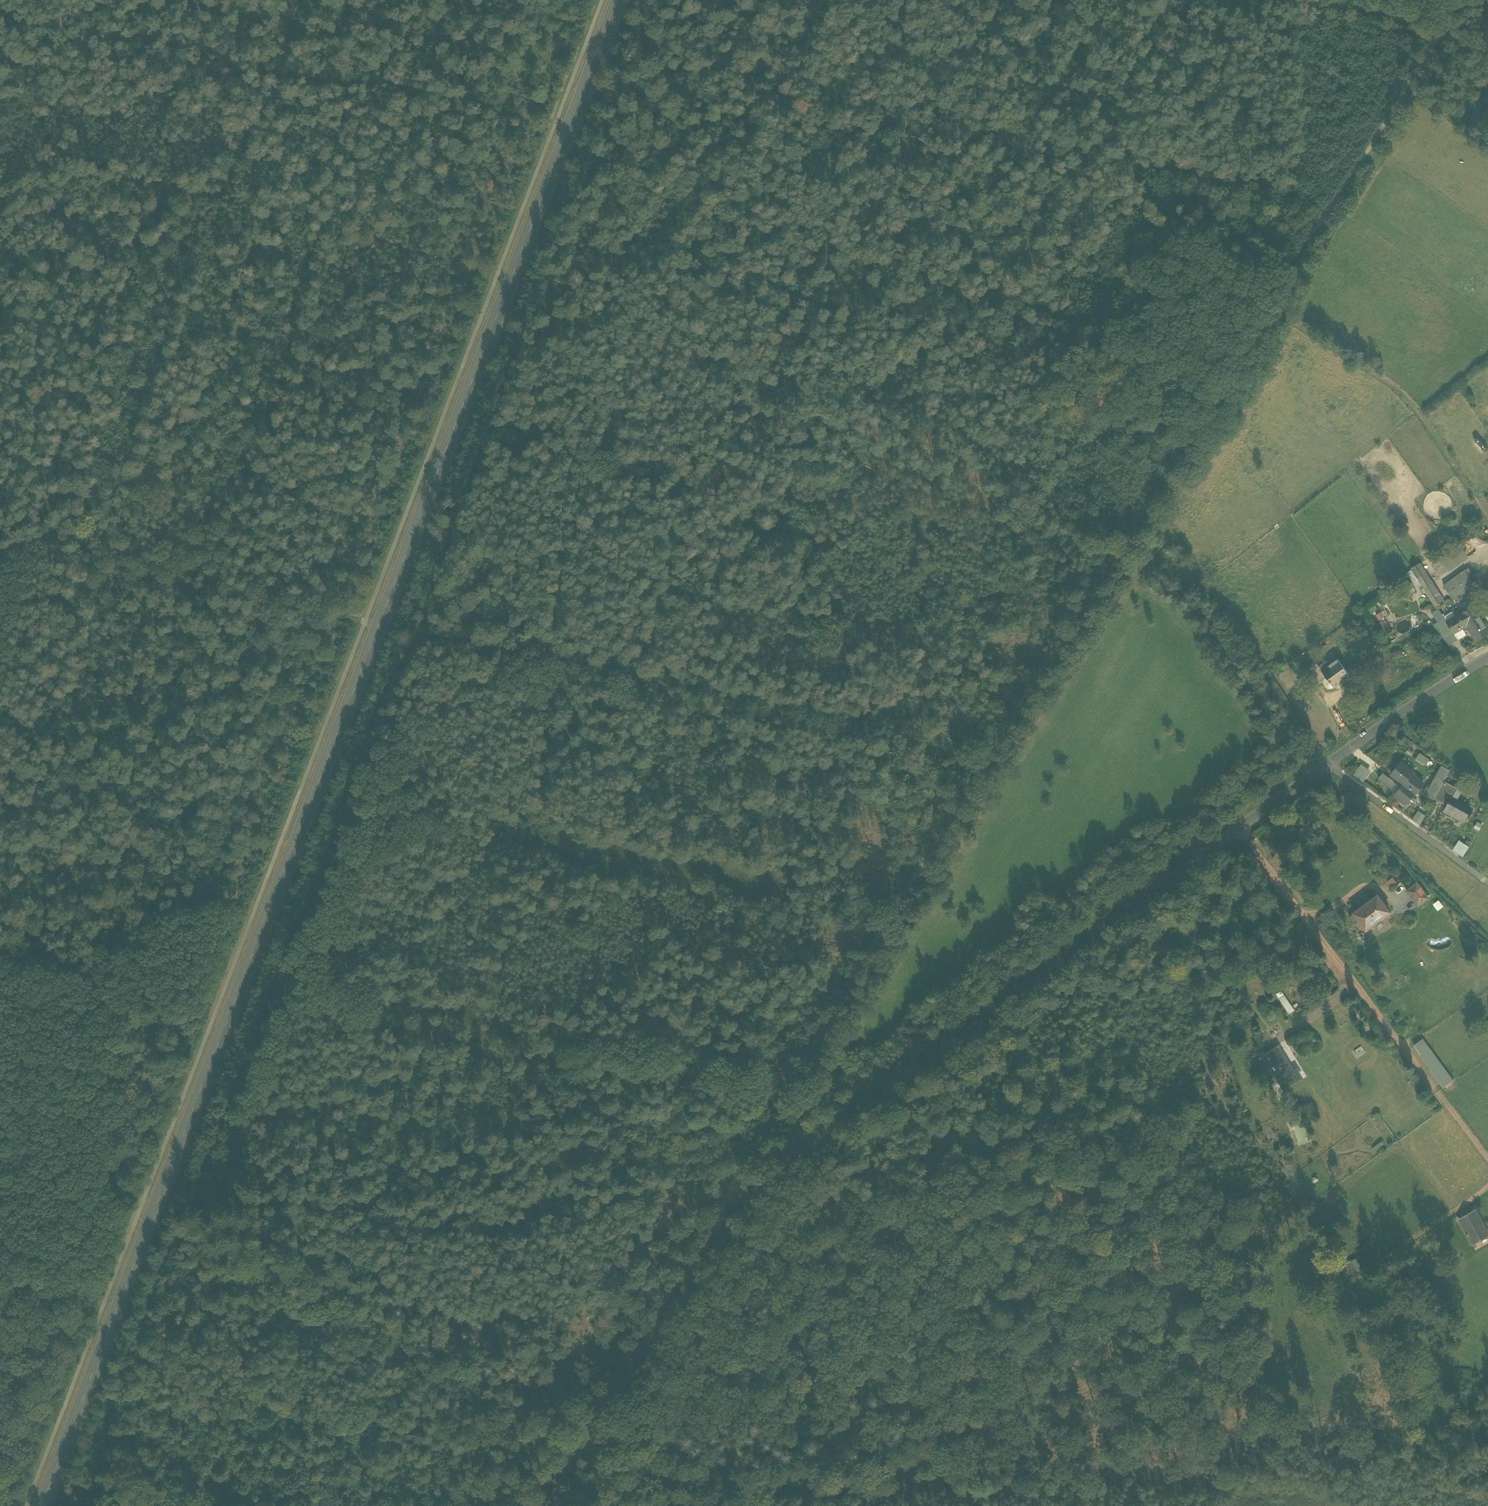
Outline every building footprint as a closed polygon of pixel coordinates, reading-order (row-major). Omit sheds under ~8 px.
[(1431,565),(1438,577),(1466,559),(1459,547),(1431,565)] [(1443,603),(1428,580),(1430,579),(1420,564),(1412,569),(1437,607),(1443,603)] [(1465,570),(1444,585),(1454,600),(1465,593),(1476,585),(1465,570)] [(1476,585),(1465,593),(1472,603),(1482,596),(1476,585)] [(1447,622),(1452,632),(1453,633),(1462,628),(1467,625),(1466,624),(1479,616),(1473,606),(1455,617),(1447,622)] [(1377,615),(1381,621),(1392,614),(1388,608),(1377,615)] [(1444,619),(1444,617),(1439,609),(1432,613),(1438,623),(1439,622),(1444,619)] [(1447,622),(1455,617),(1452,612),(1444,617),(1444,619),(1447,622)] [(1479,616),(1466,624),(1467,625),(1477,641),(1487,634),(1487,630),(1479,616)] [(1452,632),(1446,622),(1447,622),(1444,619),(1439,622),(1447,635),(1452,632)] [(1447,635),(1439,622),(1438,623),(1434,625),(1449,645),(1457,640),(1453,633),(1452,632),(1447,635)] [(1466,635),(1462,628),(1453,633),(1457,640),(1466,635)] [(1322,671),(1317,664),(1316,664),(1314,661),(1304,669),(1316,685),(1326,678),(1321,671),(1322,671)] [(1350,676),(1342,665),(1333,672),(1329,666),(1322,671),(1321,671),(1326,678),(1334,688),(1350,676)] [(1429,760),(1420,753),(1417,758),(1426,765),(1429,760)] [(1414,772),(1403,763),(1398,770),(1396,769),(1391,775),(1396,779),(1397,777),(1404,783),(1405,782),(1411,774),(1412,774),(1414,772)] [(1370,771),(1361,765),(1354,775),(1363,781),(1370,771)] [(1442,767),(1436,777),(1444,781),(1450,771),(1442,767)] [(1396,784),(1383,773),(1378,779),(1392,790),(1396,784)] [(1412,774),(1411,774),(1405,782),(1417,792),(1417,791),(1423,784),(1412,774)] [(1436,777),(1427,794),(1435,798),(1440,789),(1444,781),(1436,777)] [(1452,798),(1457,788),(1444,781),(1440,789),(1446,792),(1441,802),(1447,805),(1451,798),(1452,798)] [(1417,792),(1405,782),(1404,783),(1394,796),(1406,805),(1411,799),(1413,801),(1416,797),(1414,795),(1417,792)] [(1457,788),(1452,798),(1456,800),(1462,791),(1457,788)] [(1440,789),(1435,798),(1434,798),(1441,802),(1446,792),(1440,789)] [(1452,798),(1451,798),(1447,805),(1444,811),(1464,822),(1471,808),(1456,800),(1452,798)] [(1425,816),(1418,812),(1413,820),(1420,825),(1425,816)] [(1452,848),(1462,856),(1469,846),(1459,839),(1452,848)] [(1428,898),(1417,883),(1407,891),(1418,906),(1428,898)] [(1378,895),(1354,913),(1354,914),(1349,917),(1355,924),(1359,921),(1366,930),(1390,912),(1378,895)] [(1284,1007),(1290,1017),(1295,1013),(1289,1004),(1284,1007)] [(1414,1046),(1422,1057),(1432,1051),(1423,1039),(1414,1046)] [(1263,1057),(1282,1089),(1297,1080),(1292,1071),(1278,1048),(1263,1057)] [(1422,1057),(1433,1073),(1443,1066),(1432,1051),(1422,1057)] [(1453,1080),(1443,1066),(1433,1073),(1443,1088),(1453,1080)] [(1292,1124),(1294,1130),(1302,1128),(1300,1121),(1292,1124)] [(1302,1128),(1294,1130),(1298,1142),(1306,1140),(1302,1128)] [(1472,1244),(1487,1234),(1487,1233),(1476,1210),(1471,1213),(1474,1220),(1463,1227),(1472,1244)] [(1353,1274),(1352,1273),(1348,1265),(1344,1258),(1337,1262),(1345,1278),(1353,1274)] [(1348,1265),(1352,1273),(1361,1268),(1357,1260),(1348,1265)] [(1367,1322),(1383,1319),(1381,1305),(1365,1308),(1367,1322)]
